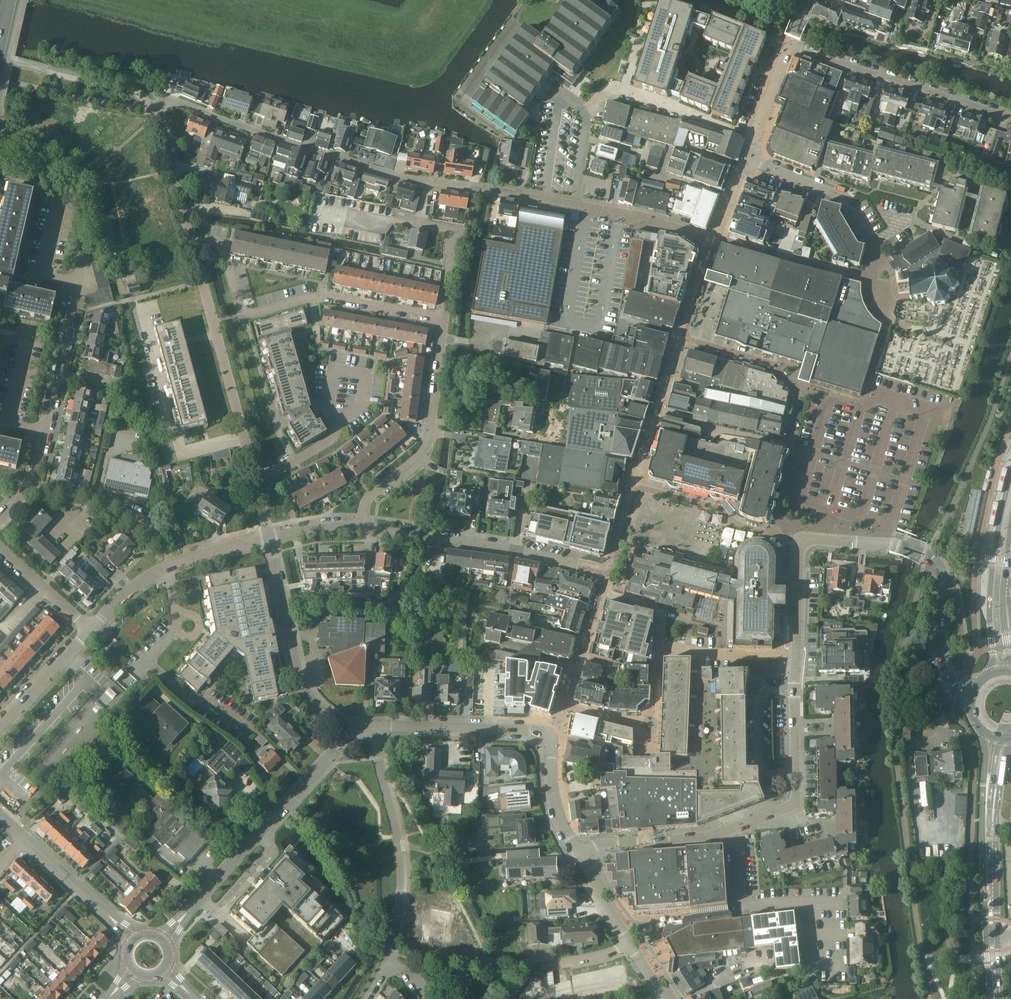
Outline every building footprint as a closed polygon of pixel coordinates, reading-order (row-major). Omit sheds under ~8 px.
[(619,10),(605,0),(576,0),(546,41),(528,29),(489,83),(488,82),(474,101),(519,133),(530,117),(523,112),(553,70),(573,85),(585,69),(580,65),(619,10)] [(824,0),(819,0),(813,15),(840,26),(842,21),(847,22),(851,10),(845,8),(844,9),(824,0)] [(877,18),(879,18),(890,23),(896,7),(905,10),(908,0),(869,0),(865,11),(870,13),(869,15),(877,18)] [(912,1),(907,18),(923,22),(926,11),(932,12),(935,0),(934,0),(912,0),(912,1)] [(649,41),(635,87),(668,97),(680,60),(695,12),(662,2),(649,41)] [(989,16),(991,9),(992,8),(982,5),(980,12),(975,11),(972,17),(978,19),(975,28),(984,31),(989,16)] [(991,9),(989,16),(998,19),(1000,12),(991,9)] [(851,10),(847,22),(875,31),(879,18),(877,18),(851,10)] [(712,20),(704,39),(713,43),(715,39),(720,41),(718,45),(727,48),(728,45),(734,47),(732,50),(734,51),(742,31),(712,20)] [(953,48),(960,26),(952,23),(950,32),(944,30),(940,44),(953,48)] [(960,26),(953,48),(968,53),(973,39),(968,37),(971,29),(960,26)] [(732,63),(712,114),(732,121),(736,113),(732,111),(734,106),(738,108),(741,99),(737,97),(739,92),(743,94),(747,85),(743,83),(745,78),(749,80),(752,71),(748,69),(750,64),(756,66),(759,58),(756,56),(758,51),(761,52),(765,44),(761,42),(764,35),(746,28),(734,58),(738,59),(736,64),(732,63)] [(1003,57),(1008,36),(995,33),(995,34),(990,33),(986,47),(991,49),(990,53),(1003,57)] [(797,55),(790,73),(801,77),(799,81),(834,95),(843,73),(813,61),(813,60),(808,58),(807,59),(797,55)] [(722,61),(717,74),(723,76),(728,63),(722,61)] [(856,97),(861,80),(858,79),(858,78),(851,76),(851,77),(848,76),(844,91),(850,93),(847,103),(853,105),(856,97)] [(767,152),(815,171),(834,124),(825,121),(835,95),(834,95),(799,81),(789,77),(780,100),(787,103),(767,152)] [(179,80),(177,85),(184,88),(181,95),(196,101),(196,100),(201,102),(205,94),(200,91),(200,90),(186,84),(187,82),(179,80)] [(688,80),(681,100),(689,103),(691,99),(696,101),(694,105),(703,109),(705,105),(710,107),(708,111),(710,111),(718,91),(688,80)] [(857,112),(859,106),(866,109),(873,84),(871,84),(872,82),(865,80),(865,82),(861,80),(856,97),(853,105),(854,105),(852,111),(857,112)] [(891,115),(899,92),(887,88),(885,95),(884,94),(879,108),(881,112),(886,113),(886,114),(891,115)] [(899,92),(891,115),(896,117),(899,108),(907,110),(911,96),(910,96),(911,94),(899,90),(899,92)] [(837,93),(825,121),(831,123),(842,95),(837,93)] [(227,94),(223,108),(246,114),(247,111),(253,113),(255,106),(249,104),(250,101),(227,94)] [(209,107),(214,109),(219,97),(213,95),(209,107)] [(873,119),(879,101),(872,99),(866,117),(873,119)] [(270,126),(277,103),(266,100),(261,116),(267,118),(265,124),(270,126)] [(914,111),(919,112),(918,115),(926,117),(923,127),(929,129),(936,104),(925,100),(923,107),(915,104),(914,111)] [(631,109),(632,104),(623,101),(623,102),(623,105),(609,101),(606,112),(608,113),(605,123),(608,124),(607,128),(605,127),(605,130),(603,129),(601,135),(603,136),(602,138),(633,147),(636,136),(625,133),(625,132),(631,109)] [(286,115),(288,107),(277,103),(270,126),(275,127),(277,121),(287,124),(289,116),(286,115)] [(950,132),(955,116),(947,114),(949,108),(936,104),(929,129),(934,130),(949,135),(950,132)] [(293,106),(289,117),(294,118),(298,108),(293,106)] [(735,161),(742,138),(684,119),(676,120),(631,109),(625,132),(674,146),(680,128),(711,138),(707,150),(719,154),(718,156),(735,161)] [(960,118),(958,127),(966,130),(963,138),(969,140),(976,117),(964,113),(962,119),(960,118)] [(886,114),(883,124),(893,127),(896,117),(886,114)] [(314,131),(319,118),(311,115),(307,129),(314,131)] [(976,117),(969,140),(974,142),(982,144),(983,141),(992,144),(994,140),(997,131),(988,128),(986,127),(988,121),(976,117)] [(204,139),(202,144),(195,164),(203,167),(206,158),(208,152),(215,134),(207,131),(209,124),(192,118),(186,132),(204,139)] [(336,142),(334,149),(337,149),(336,150),(342,152),(343,151),(345,152),(347,147),(351,148),(352,144),(351,144),(355,132),(342,127),(344,122),(337,119),(333,131),(334,131),(333,134),(336,136),(334,142),(336,142)] [(289,138),(301,142),(307,125),(294,121),(289,138)] [(882,128),(879,138),(894,142),(897,133),(882,128)] [(994,140),(1003,142),(1010,145),(1004,163),(1010,165),(1010,164),(1010,129),(1009,128),(1007,134),(1006,134),(997,131),(994,140)] [(215,134),(208,152),(206,158),(215,161),(218,152),(240,160),(246,143),(237,140),(238,137),(217,129),(215,135),(215,134)] [(316,146),(328,150),(332,134),(320,131),(316,146)] [(395,139),(370,131),(365,148),(390,156),(397,158),(402,141),(395,139)] [(853,140),(859,142),(862,133),(855,131),(853,140)] [(261,152),(265,139),(255,135),(247,158),(258,162),(259,160),(258,160),(261,152)] [(437,137),(434,152),(442,154),(442,151),(441,151),(444,138),(437,137)] [(258,160),(259,160),(263,162),(265,156),(271,158),(276,143),(265,139),(261,152),(258,160)] [(992,144),(988,158),(997,161),(997,160),(1003,142),(994,140),(992,144)] [(418,141),(416,155),(408,154),(406,168),(420,170),(422,156),(425,142),(418,141)] [(502,153),(501,159),(505,160),(504,164),(516,166),(518,157),(520,157),(521,149),(526,150),(526,149),(533,150),(534,145),(523,143),(523,142),(522,142),(514,141),(513,144),(508,143),(506,153),(502,153)] [(287,163),(292,148),(279,144),(274,159),(287,163)] [(830,145),(824,168),(871,180),(873,174),(930,189),(931,186),(933,179),(933,177),(936,167),(936,165),(878,150),(876,157),(830,145)] [(458,175),(462,147),(456,146),(454,154),(447,153),(446,159),(444,173),(458,175)] [(597,156),(599,157),(608,159),(627,165),(631,154),(600,146),(599,148),(597,147),(596,153),(598,154),(597,156)] [(462,147),(458,175),(472,177),(474,163),(466,162),(468,148),(462,147)] [(650,156),(661,159),(663,150),(652,147),(650,156)] [(724,191),(732,167),(677,148),(668,172),(724,191)] [(306,154),(292,149),(284,174),(297,178),(299,172),(300,173),(306,154)] [(526,150),(523,167),(530,169),(533,150),(526,149),(526,150)] [(422,156),(420,170),(433,173),(436,159),(422,156)] [(661,159),(650,156),(647,165),(658,168),(661,159)] [(307,168),(303,178),(316,182),(319,172),(325,174),(329,160),(319,157),(316,164),(309,162),(307,168)] [(608,159),(599,157),(598,161),(596,160),(595,162),(593,162),(592,168),(594,168),(592,173),(603,176),(608,159)] [(326,181),(322,194),(328,196),(328,195),(331,185),(335,186),(340,188),(340,186),(346,166),(337,163),(332,176),(330,183),(326,181)] [(619,202),(633,205),(638,183),(631,182),(632,178),(626,176),(628,166),(622,165),(618,180),(624,182),(619,202)] [(346,166),(340,186),(350,190),(352,184),(358,186),(360,180),(354,178),(357,169),(346,166)] [(942,190),(942,191),(933,226),(956,232),(968,185),(979,188),(982,177),(946,168),(943,179),(951,181),(950,187),(955,188),(954,193),(942,190)] [(281,183),(284,174),(277,172),(274,180),(281,183)] [(365,172),(363,181),(369,182),(367,189),(366,194),(372,195),(377,176),(365,172)] [(251,183),(252,180),(252,177),(239,174),(238,180),(251,183)] [(377,176),(372,195),(377,197),(378,197),(379,192),(381,186),(387,187),(389,179),(377,176)] [(746,192),(745,196),(778,209),(782,194),(778,193),(779,192),(750,179),(746,191),(746,192)] [(250,195),(252,188),(223,180),(223,182),(220,182),(216,198),(219,199),(218,203),(231,206),(235,191),(250,195)] [(644,180),(641,188),(661,193),(663,185),(644,180)] [(680,191),(682,184),(669,181),(667,188),(680,191)] [(357,192),(355,199),(361,201),(365,189),(363,188),(364,184),(359,183),(357,192)] [(396,199),(401,200),(399,208),(415,213),(419,198),(413,196),(416,188),(400,184),(396,199)] [(685,203),(713,214),(720,196),(704,190),(703,192),(684,185),(681,193),(674,191),(672,196),(678,197),(685,203)] [(0,225),(0,296),(7,298),(5,304),(4,310),(20,314),(49,321),(50,321),(52,312),(52,310),(55,297),(55,296),(54,299),(26,292),(28,282),(14,279),(14,278),(11,277),(30,194),(33,195),(33,194),(20,191),(17,190),(8,188),(0,225)] [(671,196),(640,189),(640,188),(636,206),(666,214),(671,196)] [(1008,195),(984,189),(973,236),(996,242),(1008,195)] [(439,205),(447,206),(445,218),(448,218),(452,219),(455,193),(441,191),(439,205)] [(467,208),(469,195),(455,193),(452,219),(453,219),(458,220),(460,208),(467,208)] [(785,195),(783,195),(778,209),(775,219),(775,220),(774,222),(807,234),(815,206),(796,199),(794,198),(785,195)] [(693,218),(691,224),(707,230),(713,214),(685,203),(678,197),(672,196),(668,211),(693,218)] [(778,209),(745,196),(744,196),(740,206),(775,219),(778,209)] [(502,199),(499,215),(518,218),(521,202),(502,199)] [(838,257),(834,259),(833,260),(833,261),(833,262),(833,263),(834,263),(834,264),(835,264),(849,267),(850,264),(860,266),(865,247),(859,245),(841,214),(842,208),(823,202),(818,222),(838,257)] [(773,222),(774,222),(775,220),(741,208),(740,211),(738,210),(734,223),(730,236),(747,242),(747,240),(764,246),(768,235),(766,234),(770,222),(773,223),(773,222)] [(522,209),(516,246),(485,241),(473,312),(548,325),(567,217),(522,209)] [(250,219),(266,223),(268,215),(252,211),(250,219)] [(326,273),(332,244),(318,242),(317,248),(310,247),(310,248),(255,236),(256,235),(249,233),(250,227),(237,225),(231,254),(326,273)] [(502,227),(500,237),(515,240),(516,229),(502,227)] [(423,251),(426,233),(412,231),(406,230),(403,241),(410,243),(409,248),(423,251)] [(893,261),(892,262),(896,270),(898,269),(901,273),(906,270),(907,272),(940,247),(938,245),(930,233),(898,253),(897,252),(890,256),(893,261)] [(660,236),(650,297),(681,305),(700,252),(682,240),(660,236)] [(966,265),(971,251),(945,240),(944,243),(942,242),(938,245),(940,247),(907,272),(908,273),(907,274),(907,281),(898,282),(899,294),(909,293),(910,300),(912,300),(912,298),(917,298),(917,299),(918,299),(918,298),(922,297),(922,299),(924,298),(924,297),(927,297),(928,301),(929,302),(934,305),(933,306),(935,306),(935,305),(944,304),(945,305),(946,304),(946,303),(949,298),(950,298),(950,297),(949,296),(948,292),(953,291),(954,292),(955,291),(954,290),(958,286),(959,286),(960,285),(958,284),(957,276),(958,275),(957,274),(953,271),(955,270),(962,273),(966,265)] [(101,251),(99,245),(87,248),(88,254),(101,251)] [(828,321),(841,278),(792,266),(723,245),(712,275),(711,275),(709,283),(729,289),(715,336),(738,343),(745,347),(747,347),(750,338),(773,345),(771,354),(770,354),(806,365),(802,380),(810,382),(810,381),(828,321)] [(408,252),(383,246),(382,254),(406,259),(408,252)] [(142,247),(123,252),(125,262),(144,258),(142,247)] [(90,260),(102,257),(101,251),(88,254),(90,260)] [(331,267),(336,268),(337,262),(338,262),(339,254),(334,253),(332,261),(331,267)] [(92,266),(104,263),(102,257),(90,260),(92,266)] [(93,272),(105,269),(104,263),(92,266),(93,272)] [(343,286),(347,270),(336,267),(333,284),(343,286)] [(107,275),(105,269),(93,272),(95,278),(107,275)] [(354,288),(357,272),(347,270),(343,286),(354,288)] [(364,290),(367,274),(357,272),(354,288),(364,290)] [(374,292),(377,276),(367,274),(364,290),(374,292)] [(96,284),(108,281),(107,275),(95,278),(96,284)] [(384,295),(388,278),(377,276),(374,292),(384,295)] [(395,297),(398,280),(388,278),(384,295),(395,297)] [(861,396),(882,325),(875,319),(868,312),(864,303),(862,294),(862,284),(852,281),(841,278),(828,321),(810,381),(832,387),(861,396)] [(405,299),(408,283),(398,280),(395,297),(405,299)] [(110,287),(108,281),(96,284),(98,290),(110,287)] [(130,295),(140,292),(138,284),(135,284),(135,283),(133,284),(133,285),(128,286),(130,295)] [(415,301),(418,285),(408,283),(405,299),(415,301)] [(425,303),(429,287),(418,285),(415,301),(425,303)] [(98,290),(95,294),(98,305),(114,301),(110,287),(98,290)] [(429,287),(425,303),(436,305),(439,289),(429,287)] [(624,291),(620,306),(622,306),(620,306),(622,297),(628,299),(623,316),(673,329),(679,309),(680,306),(629,293),(624,291)] [(98,305),(95,294),(89,295),(92,307),(98,305)] [(92,307),(89,295),(84,297),(87,308),(92,307)] [(332,328),(335,313),(325,311),(322,326),(332,328)] [(92,325),(107,328),(109,316),(95,313),(92,325)] [(343,330),(345,315),(335,313),(332,328),(343,330)] [(255,327),(259,339),(307,326),(304,314),(296,316),(296,314),(262,323),(263,325),(255,327)] [(353,332),(356,317),(345,315),(343,330),(353,332)] [(363,334),(366,319),(356,317),(353,332),(363,334)] [(373,336),(376,321),(366,319),(363,334),(373,336)] [(384,338),(386,323),(376,321),(373,336),(384,338)] [(394,340),(397,325),(386,323),(384,338),(394,340)] [(107,328),(92,325),(90,335),(104,339),(107,328)] [(159,330),(155,331),(182,431),(186,430),(203,425),(182,349),(186,348),(183,337),(179,338),(176,325),(159,330)] [(404,342),(407,327),(397,325),(394,340),(404,342)] [(611,345),(663,358),(668,336),(644,330),(645,327),(639,326),(639,329),(629,326),(626,339),(615,336),(613,338),(611,345)] [(414,344),(417,329),(407,327),(404,342),(414,344)] [(419,355),(424,356),(425,345),(428,331),(417,329),(414,344),(420,345),(419,355)] [(575,338),(563,336),(542,332),(540,346),(504,339),(503,343),(499,342),(496,344),(495,350),(497,353),(501,354),(500,358),(545,367),(545,363),(569,368),(575,338)] [(104,339),(90,335),(87,347),(101,350),(104,339)] [(283,416),(310,408),(290,336),(263,343),(283,416)] [(657,381),(665,360),(582,338),(575,366),(598,372),(599,369),(629,377),(629,374),(657,381)] [(751,340),(749,346),(756,348),(758,342),(751,340)] [(764,343),(762,351),(768,353),(771,345),(764,343)] [(85,358),(86,359),(92,360),(98,362),(99,362),(101,350),(87,347),(85,358)] [(790,393),(784,391),(785,388),(778,386),(779,382),(772,379),(773,376),(691,352),(684,380),(708,386),(707,388),(705,400),(729,404),(750,408),(778,416),(788,418),(791,407),(786,406),(788,400),(787,400),(790,393)] [(407,368),(422,369),(423,359),(408,357),(407,368)] [(84,371),(90,372),(92,360),(86,359),(84,371)] [(98,362),(92,360),(90,372),(95,373),(98,362)] [(99,362),(98,362),(95,373),(101,375),(104,363),(99,362)] [(110,364),(104,363),(101,375),(107,376),(110,364)] [(116,366),(110,364),(107,376),(113,377),(116,366)] [(122,367),(116,366),(113,377),(119,379),(122,367)] [(405,378),(421,380),(422,369),(407,368),(405,378)] [(545,400),(550,372),(538,370),(534,395),(538,396),(537,399),(545,400)] [(637,382),(624,380),(572,374),(569,408),(571,408),(597,413),(617,413),(621,398),(635,400),(651,403),(656,385),(637,381),(637,382)] [(404,388),(420,390),(421,380),(405,378),(404,388)] [(695,388),(694,388),(676,383),(673,394),(693,399),(693,398),(698,399),(704,401),(705,395),(696,393),(693,393),(695,388)] [(403,399),(418,401),(420,390),(404,388),(403,399)] [(75,401),(90,405),(93,393),(78,390),(75,401)] [(694,415),(698,399),(693,398),(693,399),(693,400),(673,394),(668,408),(690,414),(694,415)] [(109,397),(103,395),(101,406),(96,404),(94,411),(100,412),(101,407),(103,406),(107,407),(109,397)] [(630,416),(645,420),(650,406),(634,402),(635,400),(621,398),(617,413),(619,413),(630,416)] [(402,409),(417,411),(418,401),(403,399),(402,409)] [(756,432),(760,416),(761,414),(704,401),(698,399),(694,415),(708,418),(708,421),(756,432)] [(73,413),(87,416),(90,405),(75,401),(73,413)] [(487,402),(484,421),(498,424),(501,405),(512,406),(511,408),(516,408),(512,426),(520,428),(519,430),(533,433),(539,404),(533,403),(531,410),(523,409),(524,404),(516,403),(487,402)] [(645,420),(630,416),(619,413),(617,413),(597,413),(571,408),(569,428),(640,436),(645,420)] [(417,411),(402,409),(400,420),(416,422),(417,411)] [(669,412),(667,418),(666,417),(663,419),(661,429),(676,434),(681,435),(681,434),(699,438),(701,431),(699,428),(689,426),(690,423),(683,421),(685,416),(669,412)] [(87,416),(73,413),(70,424),(85,427),(87,416)] [(294,422),(288,426),(301,448),(326,433),(319,422),(316,424),(310,413),(299,419),(297,416),(293,419),(294,422)] [(760,416),(756,432),(785,438),(789,420),(761,414),(760,416)] [(387,421),(383,416),(378,420),(382,424),(383,425),(387,421)] [(67,435),(82,439),(85,427),(70,424),(67,435)] [(388,431),(397,443),(406,436),(396,424),(388,431)] [(627,458),(633,459),(634,459),(640,436),(569,428),(567,448),(593,452),(610,454),(627,458)] [(370,434),(366,430),(361,433),(366,438),(370,434)] [(699,440),(671,433),(661,430),(648,479),(658,481),(726,499),(727,501),(729,504),(730,506),(732,507),(733,509),(735,511),(739,514),(741,516),(743,517),(746,518),(748,519),(750,520),(753,521),(755,522),(757,522),(760,523),(761,523),(762,523),(763,523),(765,523),(766,523),(767,523),(785,455),(780,453),(748,445),(743,445),(745,437),(723,434),(721,434),(718,435),(716,436),(714,437),(712,439),(711,441),(711,443),(699,440)] [(380,438),(389,449),(397,443),(388,431),(380,438)] [(108,448),(111,433),(106,432),(102,447),(108,448)] [(357,437),(361,442),(366,438),(361,433),(357,437)] [(65,446),(80,449),(82,439),(67,435),(65,446)] [(372,444),(381,456),(389,449),(380,438),(372,444)] [(506,472),(511,444),(481,439),(477,460),(486,462),(485,468),(506,472)] [(540,457),(542,444),(523,441),(521,453),(540,457)] [(16,469),(22,445),(21,445),(20,448),(0,443),(0,466),(16,469)] [(354,447),(350,443),(345,446),(349,451),(354,447)] [(363,451),(373,463),(381,456),(372,444),(363,451)] [(543,444),(537,483),(560,487),(560,484),(618,493),(621,472),(607,469),(607,470),(591,467),(593,452),(567,448),(566,448),(543,444)] [(80,449),(65,446),(62,457),(77,461),(80,449)] [(341,450),(345,455),(349,451),(345,446),(341,450)] [(355,457),(365,469),(373,463),(363,451),(355,457)] [(607,469),(621,472),(622,470),(625,471),(627,458),(610,454),(593,452),(591,467),(607,470),(607,469)] [(59,469),(74,472),(77,461),(62,457),(59,469)] [(365,469),(355,457),(347,464),(356,476),(365,469)] [(144,466),(142,463),(137,462),(134,464),(134,465),(111,459),(104,489),(147,499),(151,482),(148,481),(151,469),(144,467),(144,466)] [(74,472),(59,469),(57,480),(75,485),(76,481),(72,480),(74,472)] [(85,476),(87,470),(82,469),(81,475),(85,476),(83,486),(89,487),(91,477),(85,476)] [(329,476),(336,489),(346,484),(339,471),(329,476)] [(320,481),(327,494),(336,489),(329,476),(320,481)] [(493,479),(491,496),(488,517),(509,519),(510,511),(511,511),(516,512),(517,500),(511,499),(513,486),(523,487),(524,482),(514,481),(514,482),(493,479)] [(311,486),(318,499),(327,494),(320,481),(311,486)] [(302,491),(309,504),(318,499),(311,486),(302,491)] [(480,489),(474,488),(473,493),(448,490),(445,513),(449,514),(456,515),(460,515),(460,516),(467,517),(467,516),(471,517),(472,506),(478,506),(480,489)] [(209,519),(220,503),(215,500),(219,494),(211,490),(199,508),(197,506),(191,515),(197,519),(201,514),(209,519)] [(309,504),(302,491),(292,496),(299,509),(309,504)] [(982,494),(971,492),(961,539),(972,541),(982,494)] [(609,494),(598,493),(591,516),(595,517),(600,518),(611,520),(611,519),(615,520),(622,497),(609,494)] [(220,503),(209,519),(220,526),(227,515),(228,516),(242,513),(239,502),(226,505),(225,506),(220,503)] [(595,517),(591,516),(530,504),(530,505),(537,506),(536,516),(540,517),(536,538),(604,554),(611,526),(609,526),(611,520),(600,518),(595,517)] [(61,553),(39,533),(53,518),(46,511),(43,514),(35,507),(14,530),(51,564),(61,553)] [(720,525),(724,518),(716,514),(713,521),(720,525)] [(129,551),(134,546),(123,535),(104,555),(100,551),(95,556),(105,565),(109,560),(117,567),(130,553),(129,551)] [(762,540),(761,539),(759,539),(756,539),(754,540),(752,540),(751,540),(750,541),(748,541),(747,542),(746,543),(744,544),(742,546),(741,547),(740,548),(739,549),(739,550),(737,553),(737,554),(737,555),(736,557),(736,558),(736,559),(736,560),(735,569),(728,568),(727,572),(704,567),(698,565),(698,562),(683,558),(684,556),(654,548),(651,558),(644,556),(643,559),(636,557),(634,565),(631,563),(626,582),(629,583),(627,591),(642,595),(643,593),(643,594),(656,597),(657,597),(656,602),(657,602),(682,609),(682,607),(694,610),(698,593),(706,595),(729,602),(728,641),(733,641),(733,648),(773,649),(773,635),(778,635),(779,606),(784,606),(785,591),(782,591),(783,574),(780,574),(780,562),(780,560),(780,559),(780,557),(779,556),(779,555),(779,553),(778,552),(778,551),(777,550),(776,549),(775,548),(774,546),(773,545),(770,543),(768,542),(767,541),(766,541),(763,540),(762,540)] [(64,568),(60,572),(69,581),(79,570),(88,559),(85,557),(76,567),(70,562),(76,555),(76,554),(79,551),(74,547),(59,564),(64,568)] [(460,567),(462,552),(450,550),(448,565),(460,567)] [(462,552),(460,567),(472,568),(474,553),(462,552)] [(474,553),(472,568),(484,570),(486,555),(474,553)] [(303,559),(301,559),(302,563),(303,563),(304,574),(304,580),(312,580),(312,583),(310,592),(314,593),(316,584),(316,580),(340,579),(340,581),(363,580),(363,572),(363,556),(355,557),(355,555),(347,555),(347,557),(332,558),(332,556),(323,556),(323,557),(303,558),(303,559)] [(375,568),(370,568),(369,568),(366,593),(374,594),(374,586),(378,587),(380,585),(381,580),(389,581),(390,575),(395,575),(396,565),(391,564),(392,557),(377,555),(375,568)] [(486,555),(484,570),(495,572),(497,557),(486,555)] [(497,557),(495,572),(503,573),(502,580),(506,580),(507,574),(508,574),(510,558),(497,557)] [(537,581),(538,577),(537,577),(540,564),(517,559),(515,574),(512,587),(532,590),(532,589),(533,589),(534,581),(537,581)] [(105,579),(110,574),(100,565),(95,570),(105,579)] [(596,578),(555,567),(554,570),(550,568),(550,567),(549,566),(544,565),(543,566),(540,577),(538,577),(537,581),(534,581),(533,589),(555,595),(555,593),(588,603),(596,578)] [(255,568),(248,569),(208,577),(211,591),(207,592),(215,633),(215,634),(179,676),(198,692),(234,650),(245,656),(254,701),(278,696),(270,655),(278,653),(272,621),(270,621),(262,580),(258,581),(255,568)] [(848,586),(849,579),(845,579),(846,571),(833,569),(833,571),(827,570),(826,583),(831,584),(830,592),(833,592),(833,589),(844,591),(844,585),(848,586)] [(79,570),(69,581),(78,589),(88,578),(79,570)] [(866,571),(865,583),(865,584),(864,594),(876,595),(881,596),(882,590),(889,591),(891,581),(883,580),(884,573),(866,571)] [(1,598),(13,585),(3,577),(0,580),(0,600),(1,598)] [(88,578),(78,589),(88,598),(98,587),(88,578)] [(443,598),(445,586),(429,584),(427,596),(443,598)] [(0,609),(0,619),(11,607),(22,594),(13,585),(1,598),(6,603),(0,609)] [(567,610),(584,615),(587,605),(565,598),(549,596),(545,606),(555,608),(566,612),(567,610)] [(863,610),(865,602),(858,601),(859,599),(851,598),(851,601),(845,600),(844,607),(863,610)] [(593,644),(590,656),(620,664),(622,674),(641,675),(640,687),(651,688),(653,688),(654,667),(652,667),(655,613),(654,613),(607,601),(604,613),(601,623),(600,622),(597,634),(594,644),(593,644)] [(36,606),(27,615),(31,618),(39,610),(36,606)] [(315,616),(322,616),(321,607),(314,608),(315,616)] [(513,640),(517,622),(517,624),(528,627),(531,614),(511,609),(509,616),(491,612),(490,621),(485,620),(483,621),(482,626),(483,628),(488,629),(485,640),(500,643),(502,636),(513,638),(512,640),(513,640)] [(567,610),(566,612),(564,618),(560,616),(559,619),(580,626),(584,615),(567,610)] [(31,618),(27,615),(19,624),(23,627),(31,618)] [(39,626),(51,637),(59,628),(47,617),(39,626)] [(580,626),(559,619),(550,617),(549,621),(554,623),(553,626),(561,628),(561,629),(564,629),(563,631),(567,632),(568,630),(578,634),(580,626)] [(384,652),(384,638),(385,624),(363,623),(363,620),(335,619),(335,624),(321,623),(320,631),(317,631),(317,639),(320,640),(320,646),(334,647),(333,657),(328,658),(336,685),(364,686),(365,651),(367,650),(371,648),(373,652),(384,652)] [(467,645),(468,621),(461,621),(460,645),(467,645)] [(572,657),(575,640),(573,637),(528,627),(517,624),(517,622),(513,640),(534,644),(533,649),(535,652),(569,659),(572,657)] [(23,627),(19,624),(11,633),(15,636),(23,627)] [(51,637),(39,626),(31,635),(43,646),(51,637)] [(824,661),(820,661),(820,673),(865,672),(865,654),(867,652),(867,646),(868,644),(868,633),(866,631),(856,631),(855,629),(832,630),(831,628),(823,628),(822,630),(822,645),(824,647),(824,654),(824,661)] [(444,630),(426,629),(425,641),(443,642),(444,630)] [(15,636),(11,633),(3,641),(7,645),(15,636)] [(43,646),(31,635),(23,644),(35,654),(43,646)] [(35,654),(23,644),(15,652),(27,663),(35,654)] [(27,663),(15,652),(7,661),(19,672),(27,663)] [(518,655),(507,661),(508,661),(506,706),(526,707),(526,704),(532,706),(532,709),(551,715),(556,696),(555,695),(557,689),(558,690),(564,670),(563,670),(563,668),(561,666),(532,660),(531,658),(518,655)] [(588,759),(604,762),(615,764),(614,774),(602,774),(602,790),(608,789),(610,807),(602,808),(601,796),(589,798),(590,801),(571,803),(573,819),(584,818),(584,817),(600,815),(600,819),(611,818),(611,820),(612,820),(613,825),(619,825),(619,831),(639,829),(639,831),(647,830),(654,830),(654,828),(699,825),(726,815),(725,808),(742,807),(742,809),(743,808),(743,807),(756,802),(757,801),(758,799),(759,798),(759,796),(759,794),(753,780),(753,774),(743,774),(741,679),(714,679),(714,677),(714,673),(705,673),(705,659),(700,659),(700,664),(665,664),(665,678),(661,756),(647,757),(634,757),(633,758),(622,758),(622,748),(603,744),(603,743),(592,741),(591,741),(590,747),(588,759)] [(399,660),(398,676),(410,676),(411,661),(399,660)] [(7,661),(0,669),(0,670),(11,681),(19,672),(7,661)] [(581,679),(599,684),(600,679),(603,679),(605,673),(602,673),(604,666),(586,661),(581,679)] [(434,674),(435,674),(439,675),(444,667),(422,666),(421,688),(414,688),(413,703),(427,704),(427,688),(433,688),(433,684),(434,674)] [(0,670),(0,687),(3,689),(11,681),(0,670)] [(434,674),(433,684),(437,684),(437,695),(435,695),(434,703),(456,704),(457,691),(454,691),(454,688),(448,687),(448,675),(439,675),(435,674),(434,674)] [(396,701),(397,683),(383,683),(383,679),(376,679),(376,682),(375,682),(375,700),(396,701)] [(650,701),(651,688),(640,687),(640,689),(608,687),(580,681),(575,701),(581,702),(580,704),(588,706),(589,704),(604,707),(610,708),(610,710),(638,711),(640,711),(650,703),(650,701)] [(101,696),(108,703),(118,693),(110,686),(101,696)] [(837,688),(836,687),(833,687),(832,688),(819,688),(819,692),(816,692),(816,711),(824,711),(825,713),(831,714),(832,712),(832,697),(837,697),(839,763),(840,764),(846,764),(846,761),(855,761),(853,692),(851,692),(851,688),(837,688)] [(172,708),(166,702),(163,706),(150,694),(131,714),(144,726),(146,724),(157,735),(155,737),(161,742),(166,737),(172,742),(187,725),(181,719),(180,720),(177,717),(178,716),(173,711),(172,712),(171,710),(172,708)] [(487,714),(487,703),(475,703),(474,713),(487,714)] [(288,725),(287,726),(278,718),(285,711),(279,705),(268,717),(274,723),(269,728),(283,741),(279,745),(288,754),(292,749),(292,750),(298,744),(297,743),(301,740),(292,731),(293,730),(288,725)] [(592,741),(604,742),(604,744),(614,746),(622,748),(622,758),(633,758),(634,752),(634,730),(572,715),(568,736),(592,741)] [(254,738),(262,747),(268,741),(259,733),(254,738)] [(826,743),(817,743),(819,812),(827,812),(827,814),(833,814),(835,812),(833,741),(832,740),(826,740),(826,743)] [(209,786),(203,792),(212,801),(208,805),(214,810),(218,806),(218,807),(231,794),(220,783),(235,767),(245,777),(253,769),(242,754),(229,742),(221,751),(220,750),(206,764),(210,769),(217,775),(208,784),(209,786)] [(588,759),(590,747),(586,747),(586,746),(569,743),(566,762),(576,763),(576,761),(584,762),(584,761),(588,762),(587,765),(603,768),(604,762),(588,759)] [(426,770),(425,791),(445,792),(444,805),(456,806),(457,793),(462,793),(462,792),(463,776),(463,772),(439,771),(440,751),(428,750),(427,770),(426,770)] [(497,765),(510,765),(511,766),(512,766),(513,767),(514,768),(514,777),(526,776),(525,767),(525,766),(525,765),(524,764),(524,763),(524,762),(526,760),(525,758),(523,756),(521,754),(519,753),(516,752),(514,751),(511,750),(493,750),(492,755),(486,754),(487,775),(497,775),(497,765)] [(919,752),(915,753),(915,758),(917,778),(929,777),(930,784),(939,783),(938,777),(945,776),(954,775),(955,781),(963,780),(962,774),(963,774),(963,773),(965,772),(966,772),(965,770),(965,768),(963,768),(961,754),(952,754),(951,751),(933,753),(933,750),(927,750),(928,753),(926,753),(924,753),(923,753),(920,752),(919,752)] [(269,773),(280,761),(270,752),(268,755),(264,751),(259,757),(262,761),(259,764),(269,773)] [(121,766),(102,786),(115,798),(112,801),(118,807),(121,804),(122,805),(131,795),(145,808),(153,799),(140,786),(141,785),(121,766)] [(532,808),(530,792),(524,793),(523,785),(500,788),(501,801),(507,800),(508,810),(532,808)] [(770,867),(772,875),(848,855),(848,845),(857,844),(856,792),(848,792),(847,790),(842,789),(840,792),(840,826),(841,842),(835,841),(772,858),(771,854),(786,850),(787,848),(785,842),(782,842),(780,835),(762,839),(764,847),(762,848),(764,856),(763,857),(764,860),(765,860),(767,868),(770,867)] [(64,791),(57,799),(63,803),(70,796),(64,791)] [(155,817),(136,838),(148,849),(157,840),(161,845),(163,843),(175,854),(177,851),(184,858),(189,854),(194,858),(207,844),(195,832),(193,834),(170,812),(174,808),(158,794),(153,799),(145,808),(144,809),(150,815),(152,814),(155,817)] [(48,835),(59,824),(54,820),(57,816),(53,812),(40,827),(48,835)] [(943,823),(954,822),(954,814),(943,814),(943,823)] [(534,830),(533,821),(526,822),(525,816),(501,818),(501,828),(518,826),(520,845),(535,843),(534,835),(536,835),(535,830),(534,830)] [(607,832),(607,829),(613,828),(613,825),(612,820),(611,820),(599,820),(579,822),(580,834),(590,833),(590,834),(607,832)] [(57,843),(67,832),(59,824),(48,835),(57,843)] [(66,851),(76,840),(67,832),(57,843),(66,851)] [(124,842),(135,850),(138,846),(128,838),(124,842)] [(74,860),(85,849),(76,840),(66,851),(74,860)] [(119,850),(115,846),(110,851),(114,855),(119,850)] [(692,909),(728,905),(724,846),(654,851),(653,850),(648,850),(638,851),(639,852),(616,853),(617,863),(607,864),(607,873),(612,873),(613,882),(617,881),(618,891),(622,890),(623,899),(628,899),(629,906),(628,906),(628,908),(633,907),(633,912),(643,911),(643,908),(657,906),(673,905),(674,909),(691,908),(692,909)] [(311,875),(316,870),(292,848),(232,914),(256,935),(243,949),(283,986),(345,918),(321,896),(327,889),(311,875)] [(85,849),(74,860),(83,868),(93,857),(85,849)] [(540,859),(539,850),(507,851),(508,864),(502,864),(501,866),(501,874),(503,875),(508,875),(509,879),(558,877),(557,858),(540,859)] [(106,855),(110,859),(114,855),(110,851),(106,855)] [(10,868),(19,877),(28,867),(19,858),(10,868)] [(95,867),(99,871),(104,867),(100,863),(95,867)] [(28,886),(38,875),(28,867),(19,877),(28,886)] [(99,871),(95,867),(91,872),(95,876),(99,871)] [(149,874),(143,880),(142,881),(153,892),(160,884),(149,874)] [(38,894),(47,884),(38,875),(28,886),(38,894)] [(134,879),(139,884),(135,889),(146,899),(153,892),(142,881),(143,880),(137,875),(134,879)] [(9,888),(12,884),(8,880),(4,883),(9,888)] [(12,884),(9,888),(13,892),(17,888),(12,884)] [(47,884),(38,894),(47,903),(57,893),(47,884)] [(851,885),(851,895),(851,917),(867,917),(866,895),(861,895),(861,892),(862,892),(862,885),(851,885)] [(128,896),(139,907),(146,899),(135,889),(128,896)] [(548,901),(546,901),(547,917),(570,916),(569,908),(572,908),(572,903),(576,903),(576,891),(548,892),(548,901)] [(139,907),(128,896),(121,904),(132,914),(139,907)] [(27,897),(23,901),(28,905),(32,901),(27,897)] [(33,909),(36,906),(32,901),(28,905),(33,909)] [(59,912),(63,915),(67,911),(64,907),(59,912)] [(9,912),(5,909),(0,914),(5,917),(9,912)] [(447,919),(447,909),(431,909),(431,920),(447,919)] [(667,939),(676,956),(696,954),(741,949),(741,953),(746,953),(745,948),(773,945),(776,970),(801,967),(795,912),(736,919),(735,912),(731,912),(729,910),(692,914),(693,916),(685,916),(682,920),(683,925),(675,924),(674,924),(672,923),(667,923),(662,933),(664,938),(667,939)] [(64,916),(73,924),(77,919),(68,911),(64,916)] [(63,915),(59,912),(55,916),(59,920),(63,915)] [(529,928),(519,928),(520,940),(529,940),(530,944),(547,943),(546,934),(546,928),(546,925),(549,925),(549,921),(530,922),(530,925),(529,925),(529,928)] [(52,927),(48,923),(44,928),(48,932),(52,927)] [(563,927),(558,927),(559,933),(563,933),(564,945),(574,944),(574,945),(585,945),(585,944),(597,943),(597,937),(599,937),(599,928),(596,928),(596,924),(575,925),(575,926),(568,926),(563,926),(563,927)] [(640,932),(641,936),(643,935),(647,936),(651,934),(652,929),(650,926),(645,925),(642,927),(641,932),(640,932)] [(872,933),(878,933),(878,925),(857,925),(857,933),(858,933),(858,939),(857,939),(857,945),(852,945),(852,964),(870,963),(870,951),(874,951),(874,939),(872,939),(872,933)] [(40,933),(43,936),(48,932),(44,928),(40,933)] [(215,941),(221,934),(215,929),(209,935),(215,941)] [(88,938),(102,952),(110,943),(99,933),(93,940),(89,936),(88,938)] [(83,950),(95,960),(102,952),(88,938),(86,940),(90,943),(83,950)] [(24,950),(34,958),(37,954),(32,949),(33,948),(29,945),(24,950)] [(207,970),(218,959),(209,950),(209,951),(205,948),(201,952),(204,955),(198,962),(207,970)] [(233,949),(229,953),(234,958),(238,954),(233,949)] [(341,949),(331,960),(335,963),(347,974),(355,965),(348,959),(352,955),(347,951),(346,953),(341,949)] [(95,960),(83,950),(78,956),(74,953),(72,955),(87,968),(95,960)] [(696,954),(676,956),(674,972),(675,973),(698,959),(700,963),(716,961),(716,953),(696,955),(696,954)] [(243,966),(247,963),(238,954),(234,958),(238,961),(243,966)] [(68,966),(79,976),(87,968),(72,955),(71,956),(75,959),(68,966)] [(324,959),(320,955),(315,961),(320,965),(324,959)] [(22,960),(18,957),(14,961),(17,965),(22,960)] [(234,958),(226,967),(215,978),(224,986),(234,975),(230,970),(238,961),(234,958)] [(218,959),(207,970),(215,978),(226,967),(218,959)] [(703,969),(698,972),(705,967),(702,963),(701,964),(700,963),(698,959),(675,973),(674,974),(686,994),(704,983),(700,976),(706,973),(703,969)] [(9,966),(13,970),(17,965),(14,961),(9,966)] [(310,966),(315,970),(320,965),(315,961),(310,966)] [(621,961),(571,973),(576,995),(626,984),(621,961)] [(347,974),(335,963),(327,972),(339,983),(347,974)] [(251,965),(247,969),(252,974),(256,970),(251,965)] [(79,976),(68,966),(62,972),(59,969),(57,971),(72,984),(79,976)] [(257,979),(261,975),(256,970),(252,974),(257,979)] [(307,970),(304,973),(304,972),(299,978),(303,982),(311,973),(307,970)] [(8,971),(3,976),(7,980),(12,974),(8,971)] [(53,982),(64,993),(72,984),(57,971),(56,972),(59,976),(53,982)] [(339,983),(327,972),(320,980),(331,991),(339,983)] [(234,975),(224,986),(232,994),(243,983),(234,975)] [(294,983),(299,987),(303,982),(299,978),(294,983)] [(42,987),(55,998),(58,998),(64,993),(53,982),(49,979),(42,987)] [(320,980),(312,989),(323,998),(324,998),(331,991),(320,980)] [(268,981),(264,985),(269,990),(273,986),(268,981)] [(770,981),(752,988),(755,995),(773,987),(770,981)] [(232,994),(237,998),(243,998),(251,991),(243,983),(232,994)] [(802,998),(816,998),(811,984),(798,988),(802,998)] [(274,995),(278,991),(273,986),(269,990),(274,995)] [(38,998),(55,998),(42,987),(34,995),(38,998)] [(312,989),(304,998),(305,998),(323,998),(312,989)] [(693,998),(723,998),(719,989),(693,998)] [(289,990),(284,995),(288,998),(289,998),(294,994),(289,990)] [(243,998),(260,998),(251,991),(243,998)]
